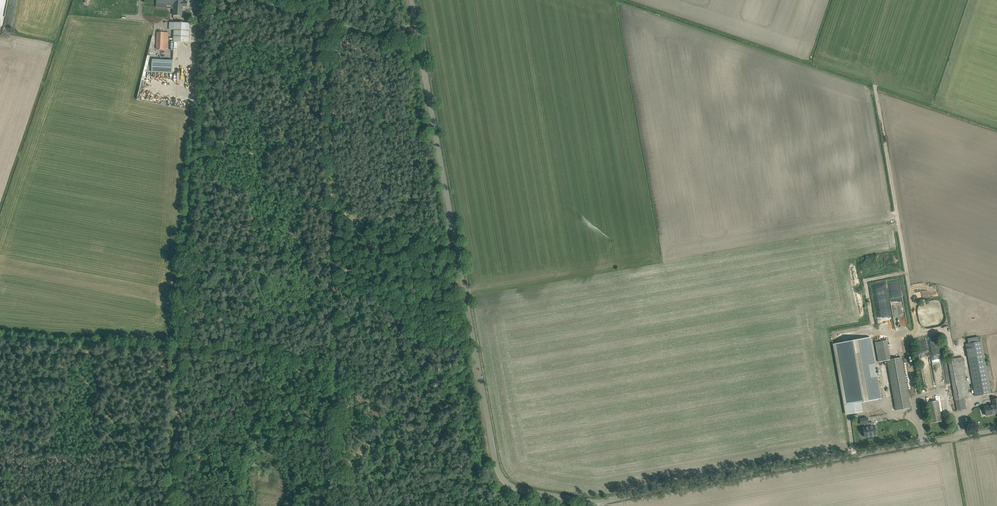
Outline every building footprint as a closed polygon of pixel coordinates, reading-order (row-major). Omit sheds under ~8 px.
[(174,4),(174,9),(174,14),(182,14),(183,0),(174,0),(174,4)] [(189,42),(190,23),(174,22),(174,41),(189,42)] [(156,49),(168,50),(169,32),(157,32),(156,49)] [(871,284),(872,290),(885,288),(884,281),(871,284)] [(916,291),(917,300),(928,299),(928,291),(916,291)] [(968,343),(966,344),(975,396),(991,393),(981,341),(980,341),(979,336),(967,338),(968,343)] [(870,337),(834,344),(846,414),(863,411),(861,402),(881,398),(870,337)] [(891,360),(891,359),(887,340),(875,342),(878,362),(887,360),(891,360)] [(887,360),(896,410),(911,408),(902,357),(891,359),(891,360),(887,360)] [(966,409),(964,398),(969,397),(962,357),(948,359),(957,410),(966,409)] [(935,366),(935,382),(941,381),(941,378),(943,378),(943,366),(935,366)] [(986,415),(996,413),(996,398),(992,398),(993,404),(984,406),(986,415)] [(927,402),(931,422),(942,420),(938,400),(927,402)] [(860,424),(864,424),(864,427),(863,427),(864,437),(876,435),(875,425),(868,426),(867,423),(868,423),(867,417),(859,419),(860,424)]
